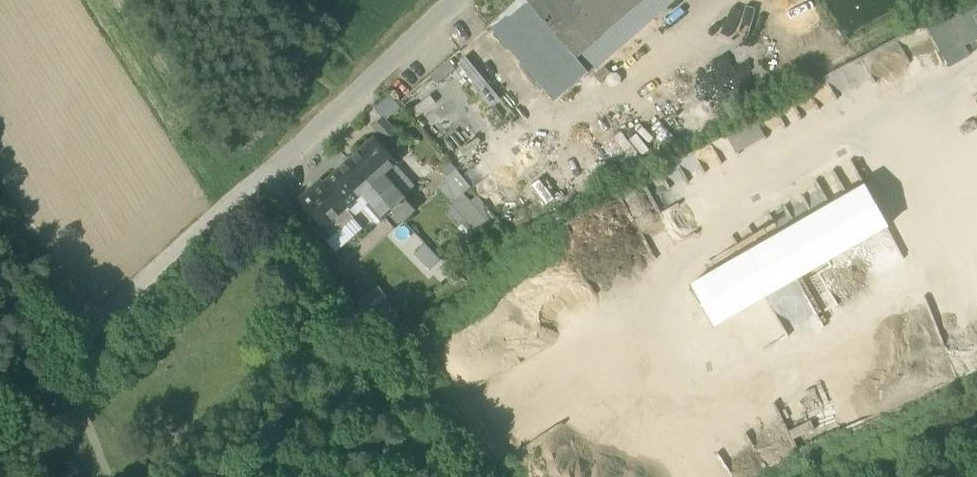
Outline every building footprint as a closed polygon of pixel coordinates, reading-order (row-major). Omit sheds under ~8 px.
[(588,72),(575,57),(526,0),(518,0),(492,22),(558,98),(588,72)] [(575,57),(588,72),(672,0),(526,0),(575,57)] [(955,9),(947,13),(959,36),(976,27),(964,4),(956,9),(955,9)] [(471,55),(461,62),(491,107),(501,100),(471,55)] [(467,107),(481,129),(490,123),(476,102),(467,107)] [(370,130),(390,153),(402,142),(382,119),(370,130)] [(374,138),(349,160),(371,185),(380,178),(396,162),(374,138)] [(362,194),(371,185),(349,160),(324,183),(324,184),(346,208),(362,194)] [(448,178),(462,193),(470,187),(456,170),(448,178)] [(371,185),(379,194),(387,186),(380,178),(371,185)] [(437,186),(477,232),(488,223),(478,211),(462,193),(448,178),(437,186)] [(343,227),(354,217),(346,208),(324,184),(324,183),(322,180),(300,199),(332,236),(328,240),(336,249),(351,236),(343,227)] [(379,194),(393,210),(405,199),(391,183),(387,186),(379,194)] [(371,185),(362,194),(370,202),(367,205),(381,221),(385,218),(393,210),(379,194),(371,185)] [(865,185),(691,285),(713,326),(889,226),(865,185)] [(354,217),(367,205),(370,202),(362,194),(346,208),(354,217)] [(415,210),(405,199),(393,210),(403,221),(415,210)] [(478,211),(488,223),(494,217),(485,206),(478,211)] [(385,218),(395,228),(403,221),(393,210),(385,218)] [(410,254),(427,272),(437,263),(419,245),(410,254)] [(365,312),(381,333),(402,317),(386,296),(365,312)]
